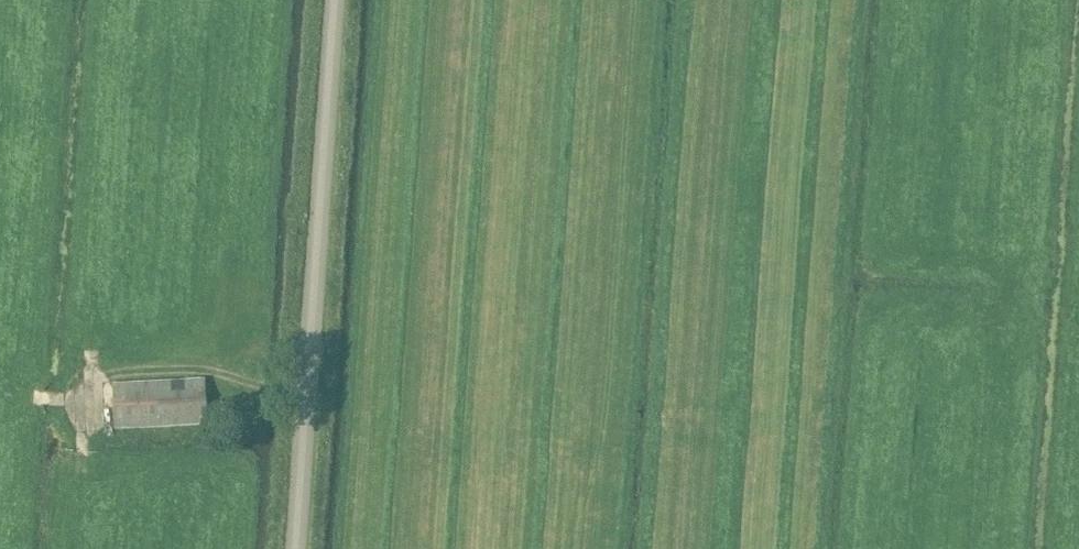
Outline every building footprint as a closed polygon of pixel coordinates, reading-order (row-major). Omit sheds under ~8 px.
[(115,428),(207,423),(205,378),(113,383),(115,428)]
